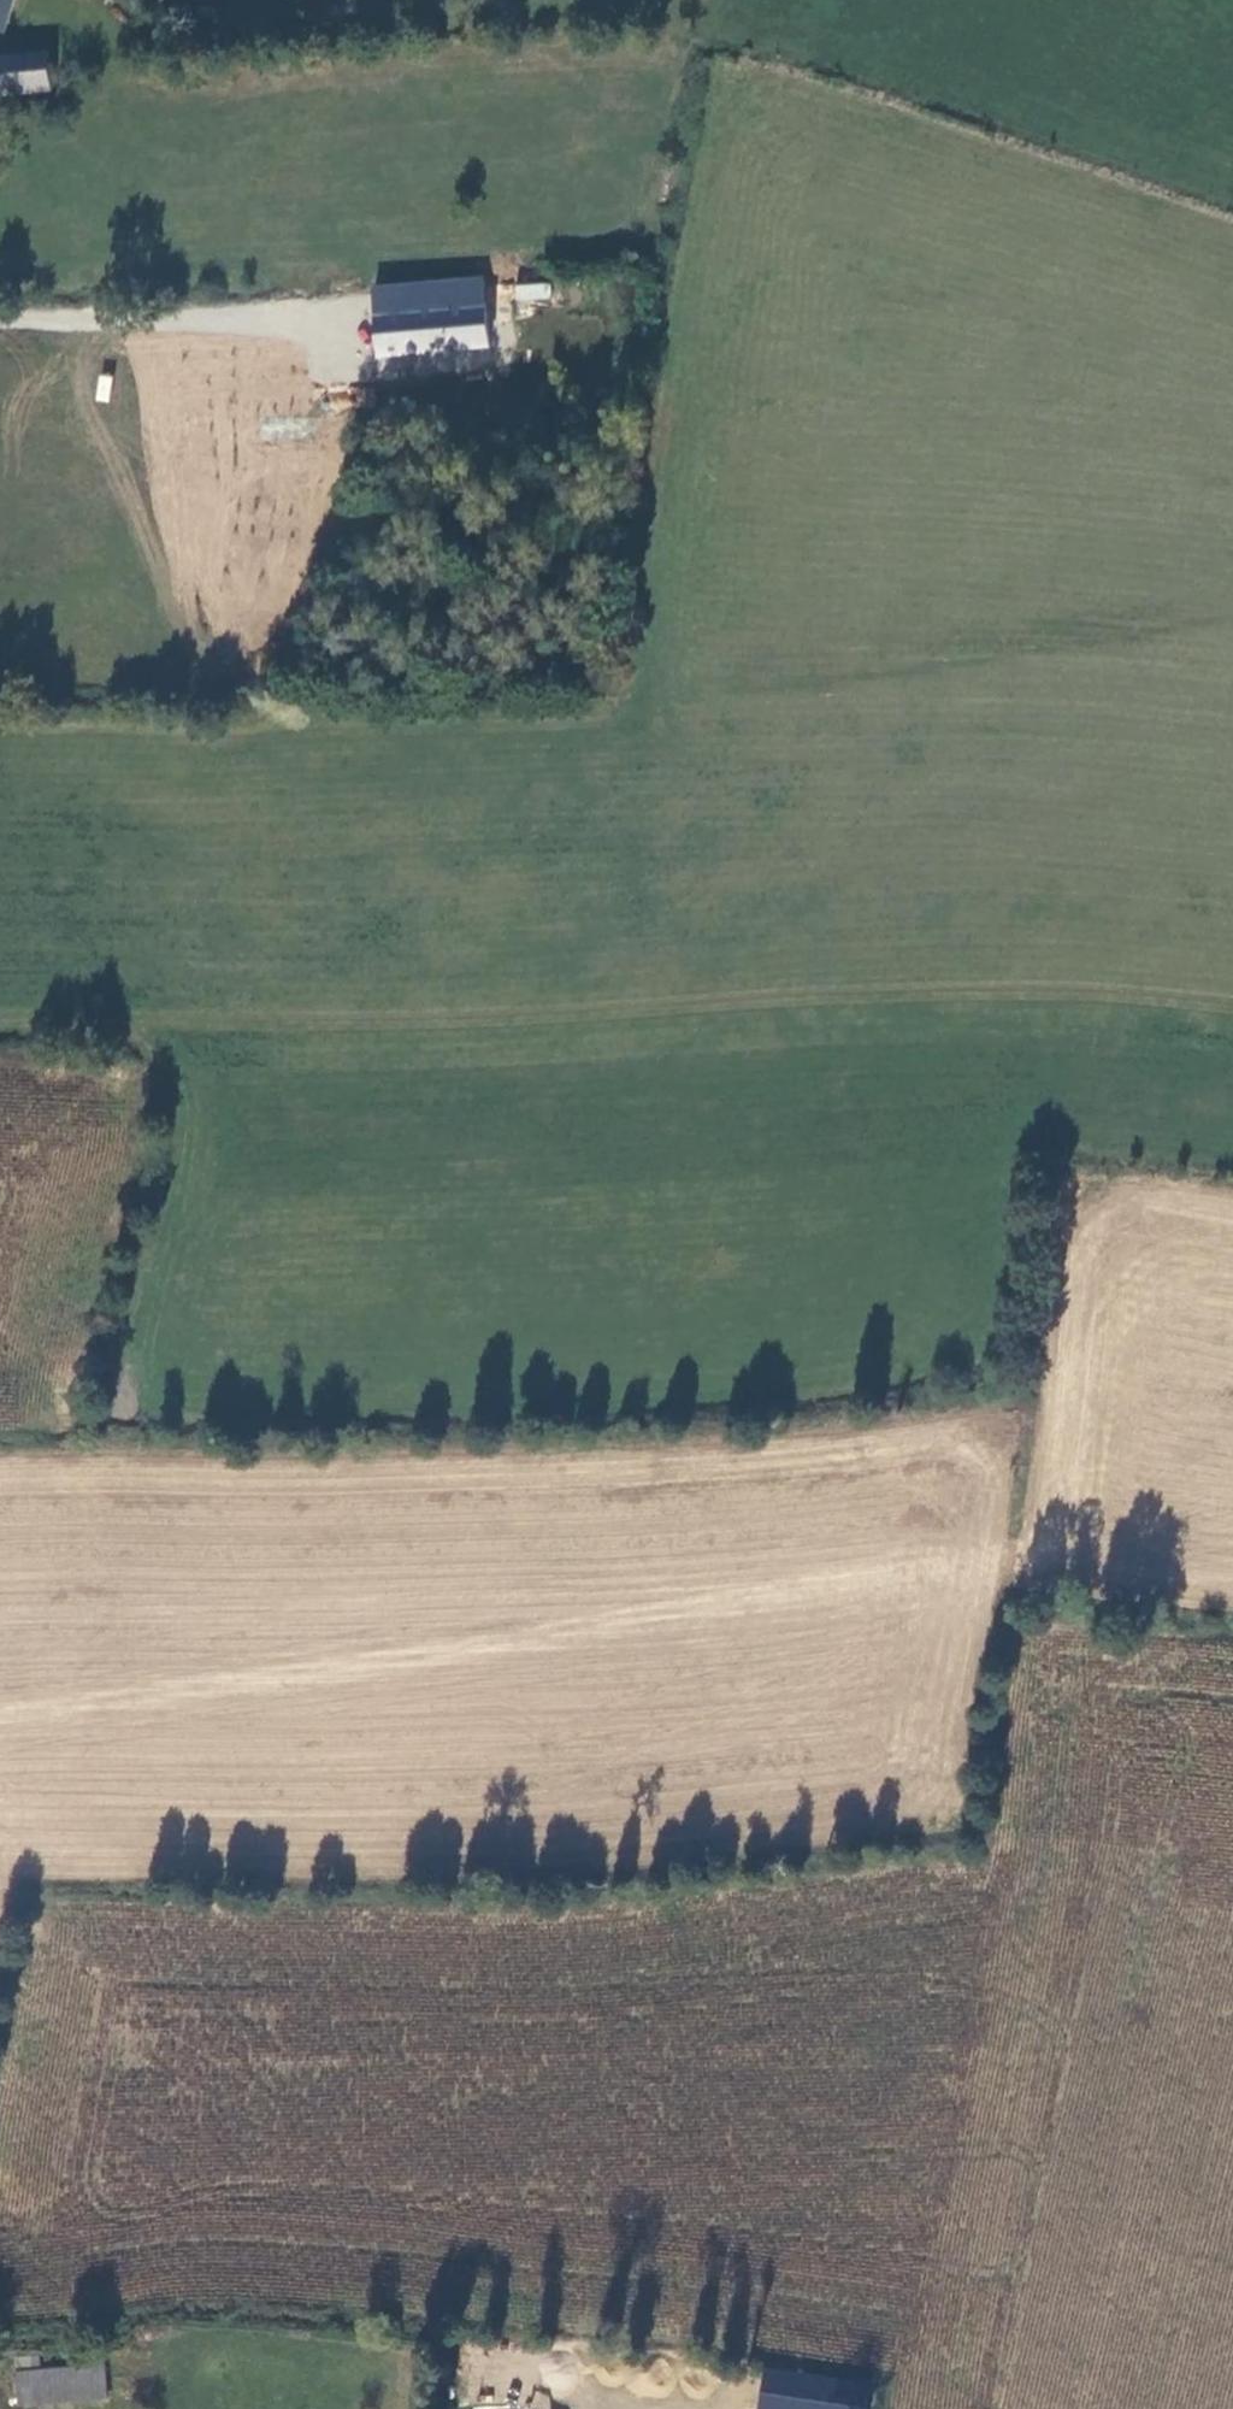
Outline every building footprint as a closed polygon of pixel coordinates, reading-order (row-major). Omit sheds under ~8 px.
[(13,0),(0,0),(0,36),(13,0)] [(52,89),(50,59),(0,62),(0,93),(52,89)] [(401,274),(375,269),(378,342),(489,337),(485,270),(401,274)] [(550,282),(514,285),(516,301),(551,298),(550,282)] [(113,2404),(111,2370),(25,2375),(28,2406),(113,2404)] [(844,2398),(791,2393),(789,2408),(843,2408),(844,2398)]
